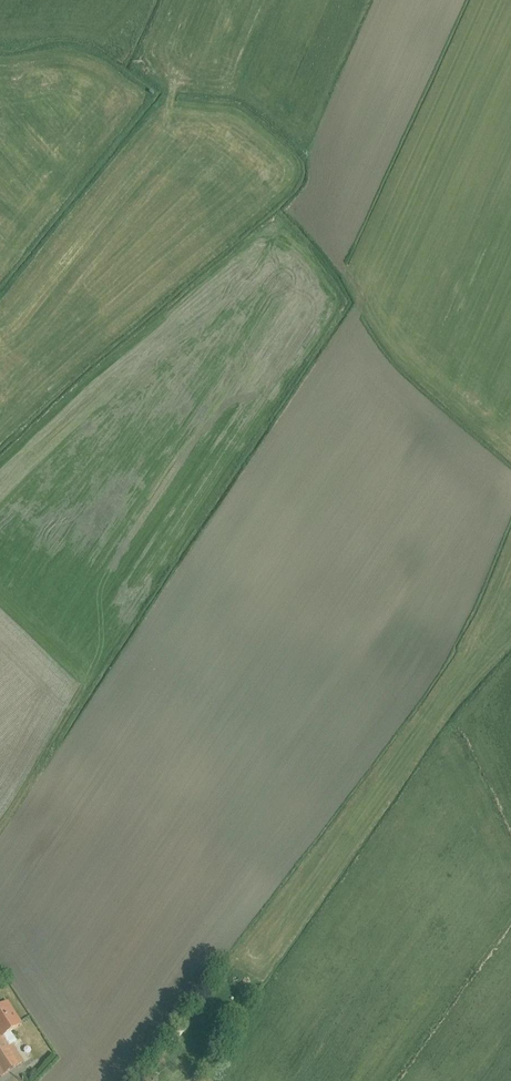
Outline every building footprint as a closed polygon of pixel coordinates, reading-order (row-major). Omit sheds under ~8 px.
[(0,1030),(0,1070),(3,1075),(22,1064),(6,1036),(25,1026),(11,1001),(0,1008),(0,1029),(1,1030),(0,1030)]
